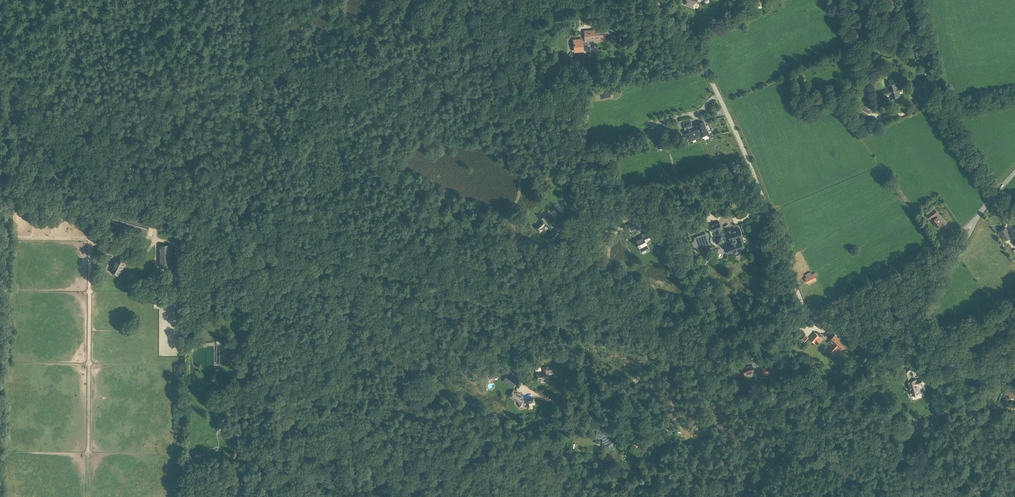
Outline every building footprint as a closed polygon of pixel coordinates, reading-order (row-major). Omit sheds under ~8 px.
[(606,29),(597,29),(593,29),(593,30),(584,30),(585,40),(583,40),(583,38),(573,39),(574,52),(584,51),(584,50),(586,49),(586,51),(591,51),(591,49),(594,49),(594,40),(597,39),(597,41),(606,40),(606,33),(620,32),(619,28),(606,29)] [(925,89),(922,81),(913,84),(916,92),(925,89)] [(892,99),(901,96),(900,92),(903,91),(902,86),(899,86),(898,82),(888,85),(889,89),(883,91),(884,97),(891,95),(892,99)] [(860,107),(859,110),(860,112),(867,116),(870,116),(871,112),(871,110),(863,106),(860,107)] [(684,122),(685,127),(686,127),(687,130),(684,131),(689,142),(696,139),(696,138),(700,136),(700,137),(708,133),(706,129),(707,129),(706,126),(705,126),(703,122),(695,126),(691,128),(690,126),(692,126),(691,121),(684,122)] [(652,131),(658,148),(664,146),(658,129),(652,131)] [(932,221),(937,227),(942,223),(937,217),(936,218),(935,216),(939,213),(935,209),(932,205),(929,208),(930,209),(926,213),(927,215),(932,221)] [(540,219),(542,221),(536,227),(540,232),(547,226),(548,227),(553,222),(550,218),(548,219),(544,215),(540,219)] [(638,228),(649,222),(646,215),(634,220),(638,228)] [(726,238),(730,237),(731,239),(733,243),(727,246),(730,253),(745,248),(741,238),(744,237),(741,228),(737,230),(737,229),(732,231),(732,230),(728,231),(728,232),(726,233),(722,231),(721,229),(722,229),(720,222),(712,225),(715,232),(717,231),(718,234),(721,236),(720,237),(718,238),(716,241),(717,243),(720,244),(722,244),(724,241),(723,238),(723,237),(726,238)] [(1006,228),(1000,231),(1005,240),(1011,236),(1006,228)] [(552,242),(560,234),(560,233),(557,230),(556,229),(547,237),(552,242)] [(647,232),(642,235),(643,237),(636,240),(640,248),(646,244),(645,241),(650,239),(647,232)] [(119,275),(126,262),(118,258),(111,271),(119,275)] [(816,277),(813,273),(805,278),(807,282),(816,277)] [(815,343),(820,337),(815,332),(809,339),(815,343)] [(846,344),(835,335),(830,340),(834,344),(829,349),(833,353),(836,350),(839,353),(842,351),(841,350),(846,344)] [(758,373),(754,362),(742,367),(746,378),(758,373)] [(908,383),(911,395),(920,393),(918,385),(924,383),(923,379),(916,380),(916,379),(911,381),(909,372),(914,366),(912,364),(905,372),(908,383)] [(768,365),(761,368),(764,376),(771,373),(768,365)] [(548,367),(543,367),(544,374),(536,374),(537,380),(550,378),(549,372),(551,372),(551,373),(555,372),(554,367),(548,368),(548,367)] [(509,378),(506,376),(503,381),(513,388),(517,381),(510,377),(509,378)] [(1014,397),(1014,390),(1013,390),(1007,388),(1006,389),(1005,389),(1004,393),(1008,395),(1007,396),(1010,397),(1011,396),(1014,397)] [(519,394),(513,391),(510,396),(519,402),(520,406),(528,405),(528,408),(532,407),(532,404),(535,403),(534,398),(526,400),(518,395),(519,394)] [(782,407),(788,413),(792,409),(786,403),(782,407)] [(668,415),(675,421),(678,416),(671,411),(668,415)] [(597,431),(596,437),(602,438),(603,441),(602,442),(603,443),(602,447),(604,449),(606,448),(607,450),(610,449),(613,447),(612,445),(614,444),(613,442),(610,440),(609,438),(607,439),(606,435),(606,434),(603,432),(603,428),(597,427),(597,431)] [(627,434),(622,438),(627,444),(632,440),(627,434)] [(230,487),(230,482),(226,483),(227,488),(222,489),(223,495),(232,494),(231,487),(230,487)]
